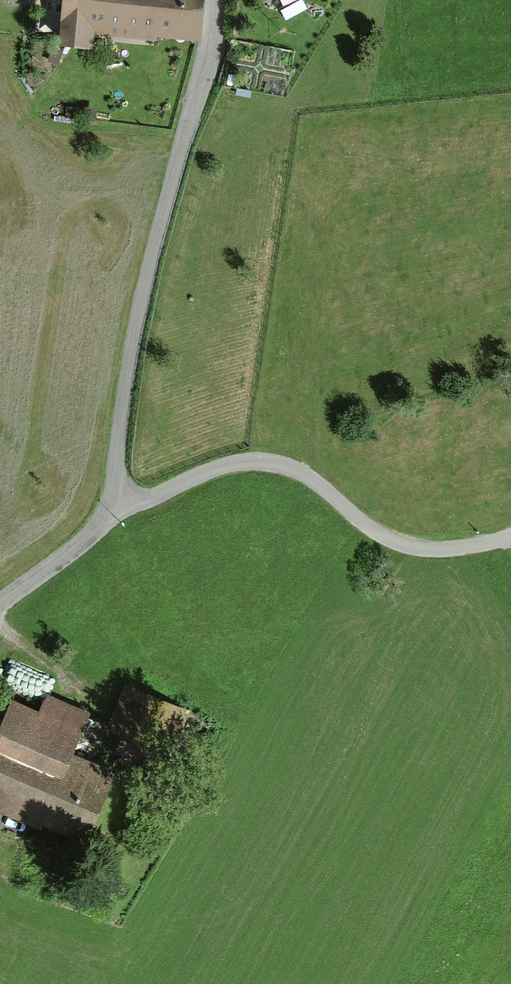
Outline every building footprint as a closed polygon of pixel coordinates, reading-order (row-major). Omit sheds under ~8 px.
[(62,32),(192,40),(195,0),(64,0),(62,32)] [(163,706),(127,693),(114,730),(123,733),(116,752),(143,762),(163,706)] [(0,712),(0,806),(68,835),(93,776),(56,760),(74,716),(48,705),(38,728),(0,712)]
